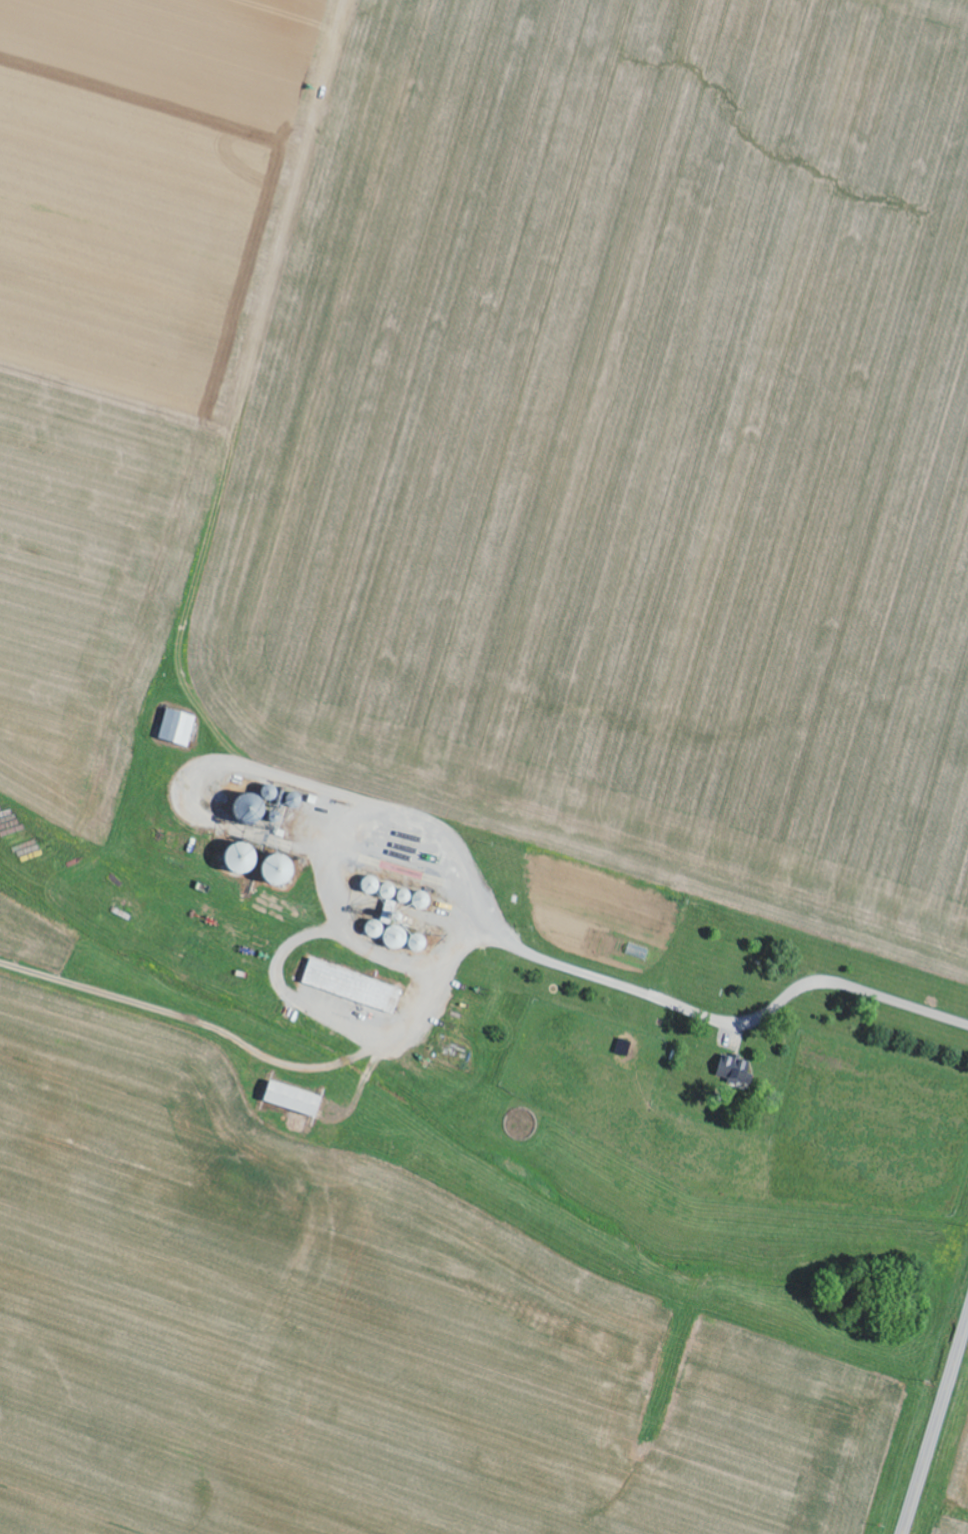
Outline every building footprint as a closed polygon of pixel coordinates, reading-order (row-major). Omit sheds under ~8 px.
[(160,739),(190,746),(197,716),(167,709),(160,739)] [(396,1013),(404,988),(311,960),(304,985),(396,1013)] [(715,1076),(746,1088),(752,1073),(747,1072),(751,1063),(741,1059),(740,1061),(723,1055),(715,1076)] [(325,1097),(272,1081),(266,1102),(318,1118),(325,1097)]
